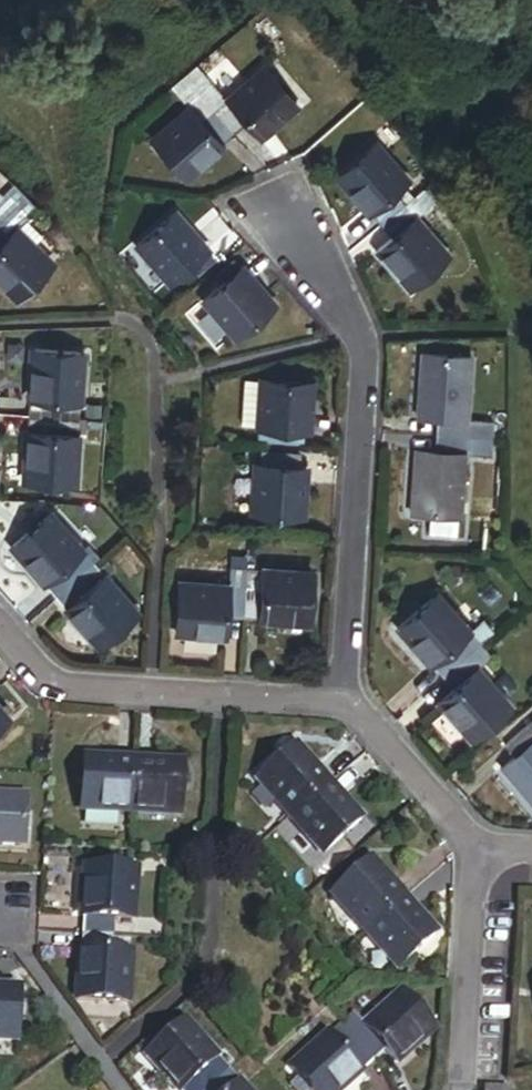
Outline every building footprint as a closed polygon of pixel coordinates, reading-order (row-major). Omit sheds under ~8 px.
[(254,117),(263,127),(271,120),(296,98),(266,65),(233,94),(218,107),(239,130),(254,117)] [(218,107),(233,94),(211,68),(196,81),(218,107)] [(201,122),(218,107),(196,81),(178,96),(189,109),(201,122)] [(213,153),(239,130),(218,107),(201,122),(189,109),(156,138),(188,175),(213,153)] [(397,204),(382,187),(396,175),(363,139),(324,175),(342,195),(371,227),(397,204)] [(2,179),(0,181),(0,213),(8,221),(15,215),(26,204),(2,179)] [(421,182),(397,204),(408,216),(432,195),(421,182)] [(406,287),(442,253),(408,216),(397,204),(371,227),(383,240),(372,250),(392,272),(406,287)] [(209,240),(211,239),(200,226),(184,208),(146,241),(173,272),(194,254),(209,240)] [(15,215),(8,221),(23,238),(30,232),(15,215)] [(52,270),(23,238),(8,221),(0,229),(0,282),(18,302),(52,270)] [(194,254),(200,261),(215,247),(209,240),(194,254)] [(224,266),(230,273),(247,257),(241,250),(224,266)] [(243,325),(279,294),(261,272),(247,257),(230,273),(211,289),(243,325)] [(434,431),(461,433),(462,412),(466,349),(416,346),(415,370),(412,409),(435,411),(434,431)] [(38,417),(73,418),(74,353),(25,353),(24,401),(38,401),(38,417)] [(258,423),(260,376),(232,374),(230,422),(258,423)] [(258,423),(300,425),(301,400),(302,378),(260,376),(258,423)] [(24,417),(38,417),(38,401),(24,401),(24,417)] [(461,433),(480,434),(482,413),(462,412),(461,433)] [(23,487),(72,488),(73,418),(38,417),(37,443),(23,443),(23,487)] [(23,443),(37,443),(38,417),(24,417),(23,443)] [(450,511),(456,511),(460,448),(461,433),(434,431),(433,447),(410,445),(408,469),(406,508),(421,509),(450,511)] [(460,448),(479,449),(480,434),(461,433),(460,448)] [(258,453),(258,463),(289,465),(290,455),(258,453)] [(251,509),(293,511),(294,490),(296,465),(289,465),(258,463),(254,463),(251,509)] [(450,511),(421,509),(420,527),(449,528),(450,511)] [(49,576),(64,591),(85,572),(39,525),(6,554),(36,587),(49,576)] [(224,554),(224,566),(241,567),(241,554),(224,554)] [(254,609),(308,611),(310,565),(272,564),(272,580),(255,580),(254,609)] [(224,566),(224,579),(255,580),(255,567),(241,567),(224,566)] [(93,646),(127,615),(85,572),(64,591),(74,603),(63,614),(93,646)] [(49,576),(36,587),(51,603),(64,591),(49,576)] [(237,609),(254,609),(255,580),(224,579),(193,578),(192,626),(236,628),(237,609)] [(446,630),(456,621),(424,584),(390,615),(439,670),(461,647),(446,630)] [(470,608),(456,621),(471,637),(485,624),(470,608)] [(461,647),(471,637),(456,621),(446,630),(461,647)] [(461,647),(470,658),(481,648),(471,637),(461,647)] [(469,727),(504,694),(470,658),(461,647),(439,670),(448,680),(436,692),(469,727)] [(505,736),(518,751),(507,762),(531,790),(531,719),(528,714),(505,736)] [(266,770),(301,807),(334,777),(300,739),(266,770)] [(81,802),(128,805),(131,757),(85,754),(81,802)] [(128,805),(178,809),(181,760),(131,757),(128,805)] [(301,807),(331,841),(364,810),(334,777),(301,807)] [(14,848),(17,799),(0,798),(0,848),(14,848)] [(384,927),(419,894),(384,857),(349,889),(384,927)] [(121,923),(138,924),(141,878),(89,874),(87,898),(83,939),(119,941),(121,923)] [(384,927),(417,963),(453,931),(419,894),(384,927)] [(133,963),(118,962),(119,941),(83,939),(81,973),(78,1007),(129,1012),(133,963)] [(14,1040),(17,993),(0,992),(0,1039),(14,1040)] [(393,1055),(403,1067),(432,1042),(399,1004),(369,1030),(354,1042),(377,1068),(393,1055)] [(345,1031),(354,1042),(369,1030),(359,1019),(345,1031)] [(338,1056),(354,1042),(345,1031),(328,1045),(338,1056)] [(224,1086),(180,1038),(143,1072),(160,1089),(220,1089),(224,1086)] [(377,1068),(354,1042),(338,1056),(328,1045),(292,1077),(295,1081),(303,1089),(352,1089),(377,1068)] [(295,1081),(288,1087),(290,1089),(303,1089),(295,1081)]
